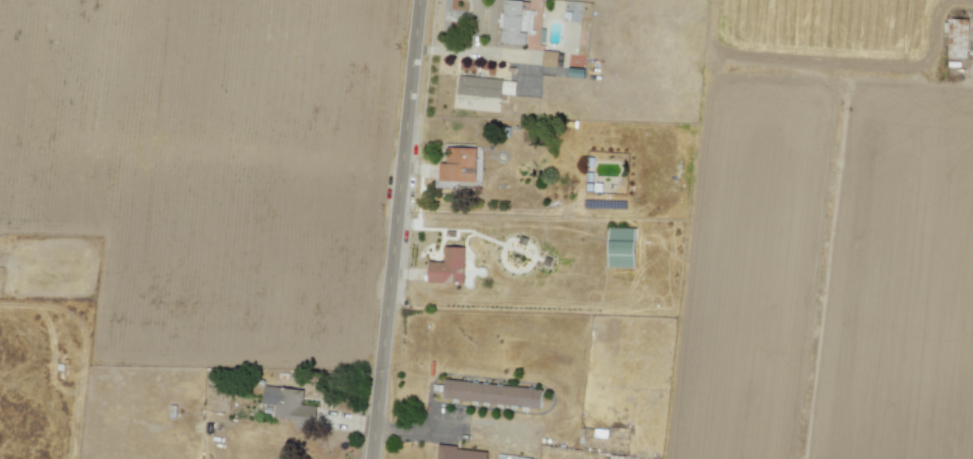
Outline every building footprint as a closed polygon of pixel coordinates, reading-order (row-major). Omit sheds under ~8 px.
[(529,11),(522,11),(522,1),(510,0),(503,0),(501,43),(528,44),(529,11)] [(967,58),(968,19),(949,19),(948,57),(967,58)] [(501,78),(458,75),(457,95),(500,97),(501,78)] [(514,94),(515,82),(502,81),(501,94),(514,94)] [(438,163),(439,182),(477,181),(476,147),(446,148),(446,163),(438,163)] [(633,268),(634,228),(608,228),(608,267),(633,268)] [(464,247),(444,246),(443,262),(428,261),(427,282),(464,283),(464,247)] [(542,388),(443,380),(442,400),(540,407),(542,388)] [(303,390),(264,385),(262,404),(274,405),(273,418),(296,421),(295,425),(313,427),(316,406),(302,404),(303,390)] [(486,450),(437,447),(436,458),(485,458),(486,450)]
